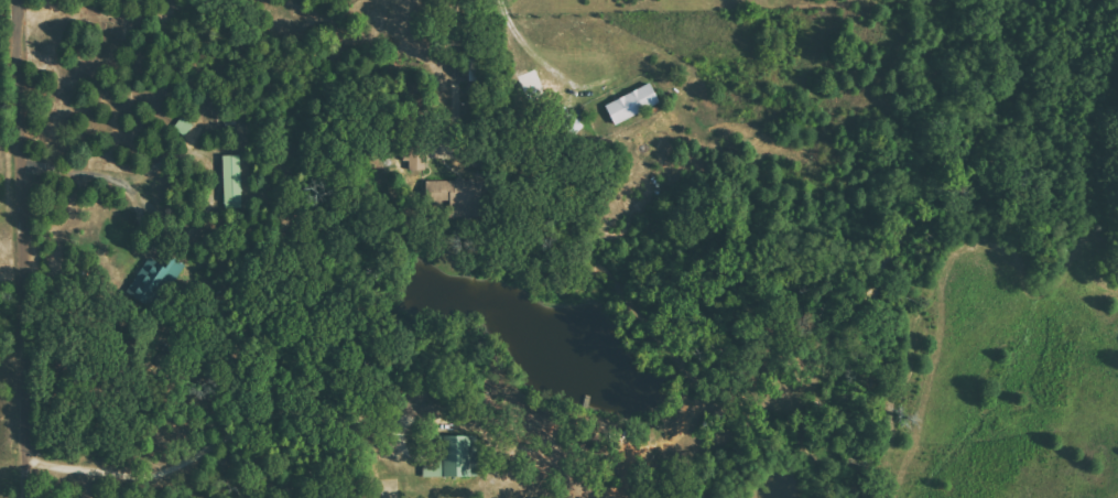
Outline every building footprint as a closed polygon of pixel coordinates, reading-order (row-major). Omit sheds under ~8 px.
[(662,102),(652,82),(606,105),(615,125),(662,102)] [(241,154),(223,155),(225,207),(242,206),(241,154)] [(425,180),(426,201),(482,200),(482,179),(425,180)] [(151,307),(174,272),(150,256),(127,291),(151,307)] [(443,436),(444,462),(423,462),(424,477),(478,475),(476,435),(443,436)]
